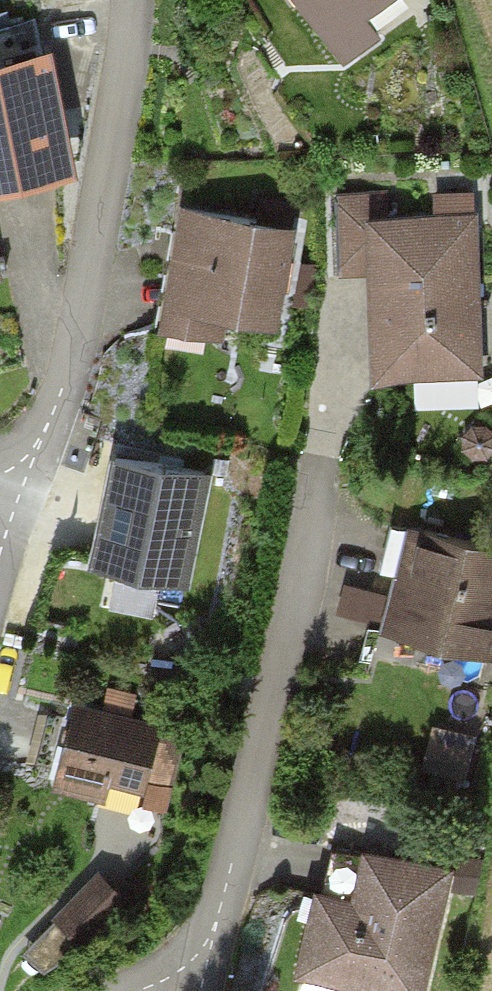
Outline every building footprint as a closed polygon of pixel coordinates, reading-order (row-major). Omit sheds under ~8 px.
[(411,0),(305,0),(346,64),(421,16),(411,0)] [(82,161),(60,52),(0,64),(0,177),(82,161)] [(380,387),(490,382),(481,198),(439,200),(440,218),(373,221),(373,203),(343,204),(346,277),(375,275),(380,387)] [(301,225),(189,207),(169,330),(232,340),(236,319),(284,327),(301,225)] [(221,471),(119,452),(99,562),(201,581),(221,471)] [(417,526),(394,625),(491,648),(491,544),(417,526)] [(170,724),(84,701),(62,785),(148,808),(170,724)] [(359,990),(433,990),(457,864),(370,847),(360,899),(317,891),(300,979),(359,990)] [(107,867),(57,917),(85,944),(134,893),(107,867)]
